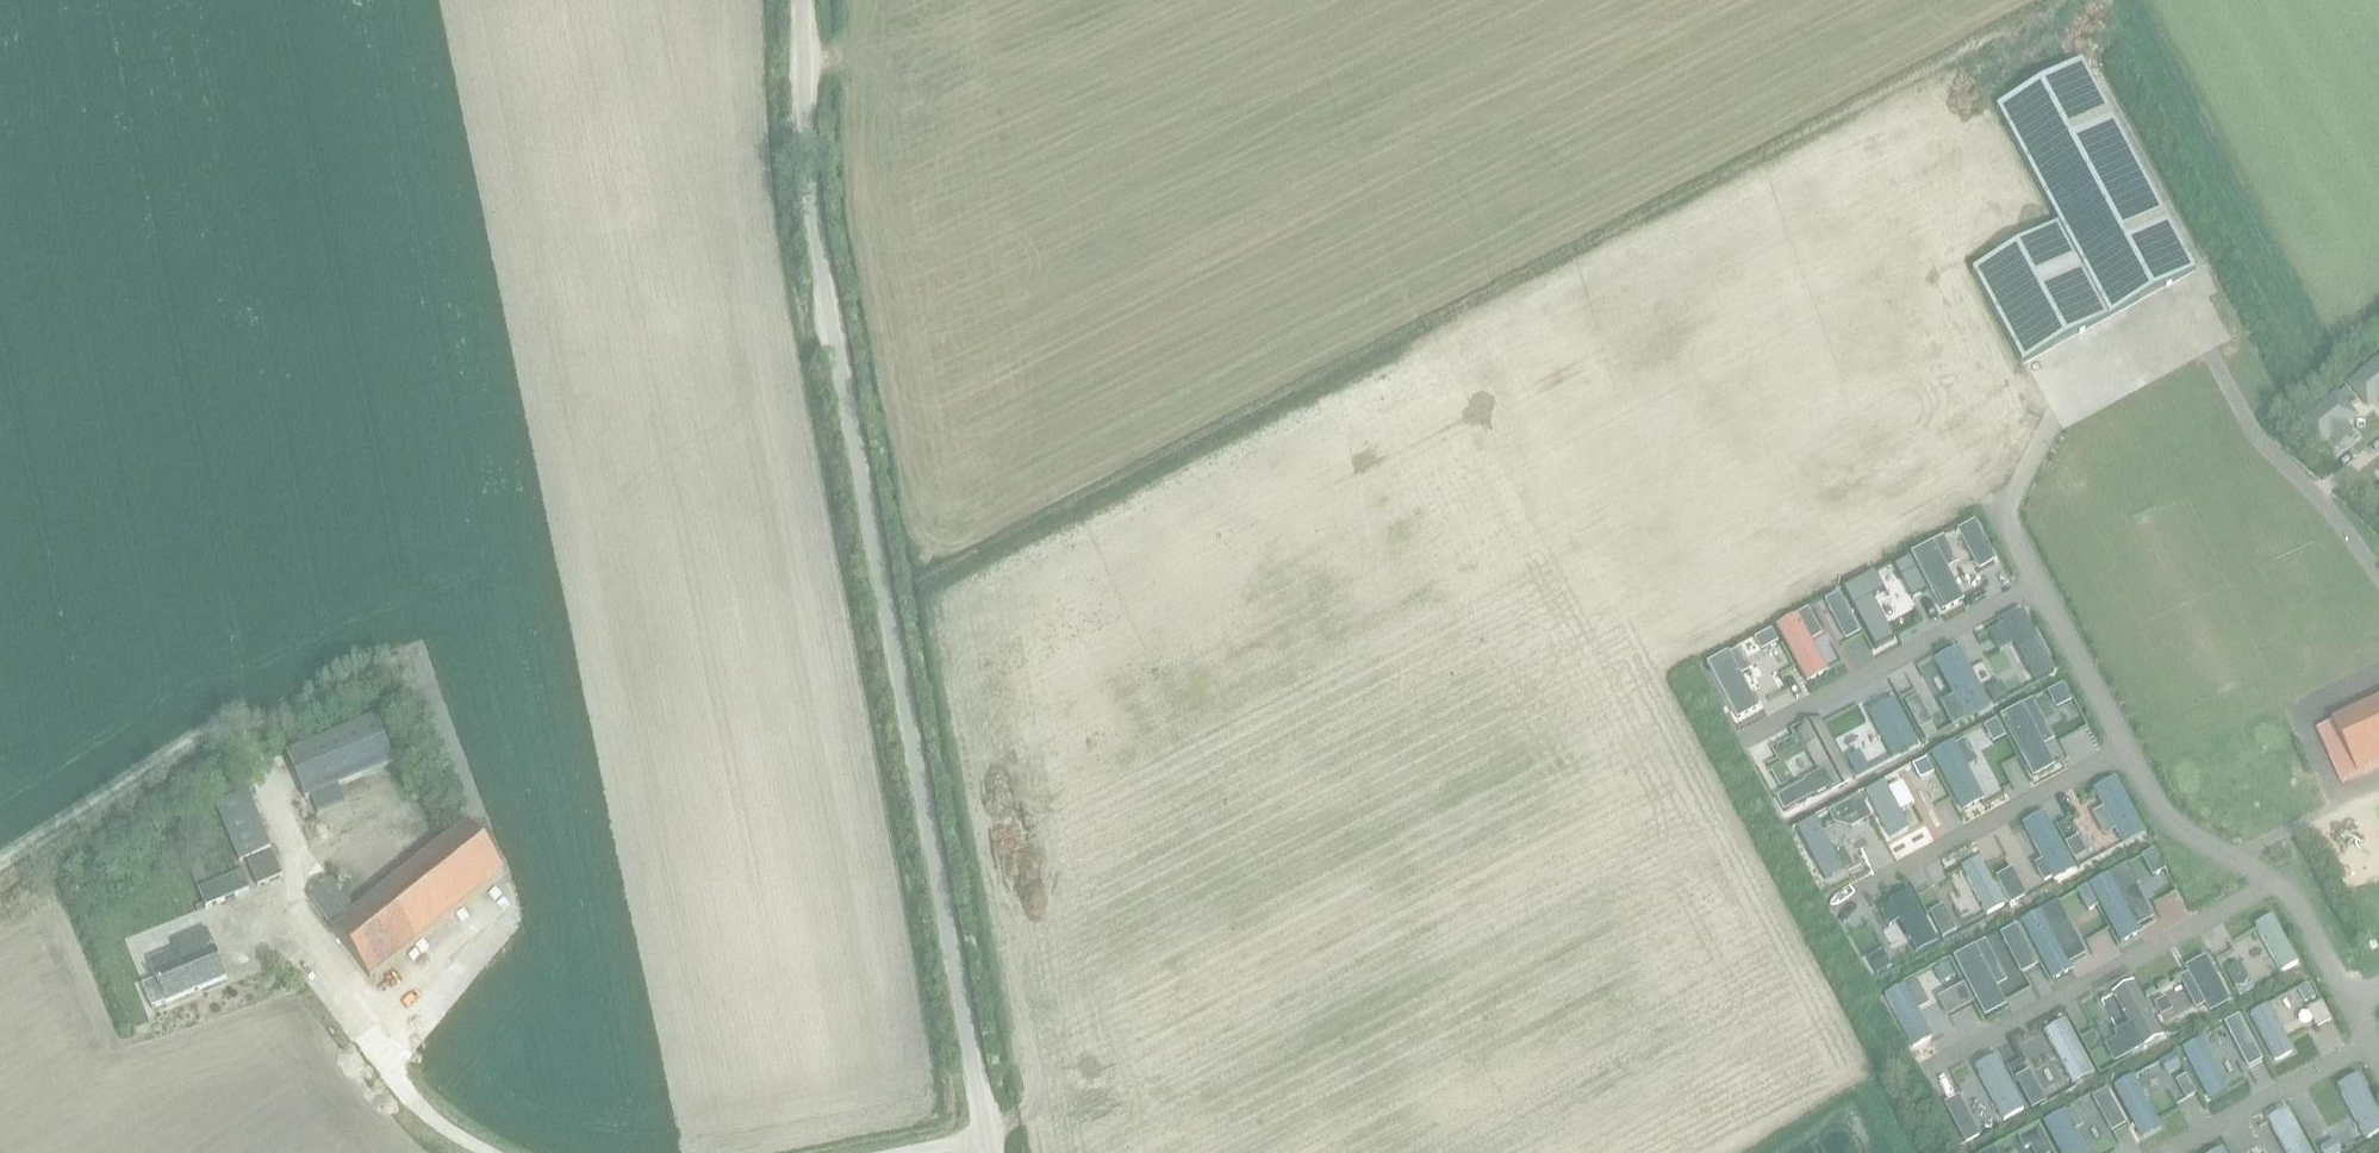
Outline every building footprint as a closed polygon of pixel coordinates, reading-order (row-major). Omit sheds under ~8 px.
[(2058,223),(1972,270),(2023,364),(2195,271),(2081,60),(1996,106),(2058,223)] [(2317,729),(2342,782),(2378,765),(2378,700),(2317,729)] [(372,718),(283,756),(302,802),(391,764),(372,718)] [(195,882),(205,909),(227,899),(282,877),(237,767),(193,786),(226,868),(195,882)] [(465,826),(357,913),(328,876),(303,896),(371,980),(503,873),(465,826)] [(2281,974),(2299,964),(2272,918),(2254,927),(2281,974)] [(151,1010),(227,980),(210,936),(149,960),(157,981),(142,987),(151,1010)] [(2275,1062),(2293,1053),(2267,1006),(2250,1015),(2275,1062)] [(2024,1109),(1995,1056),(1974,1068),(2003,1122),(2024,1109)] [(2366,1141),(2378,1133),(2378,1114),(2358,1075),(2336,1087),(2366,1141)]
